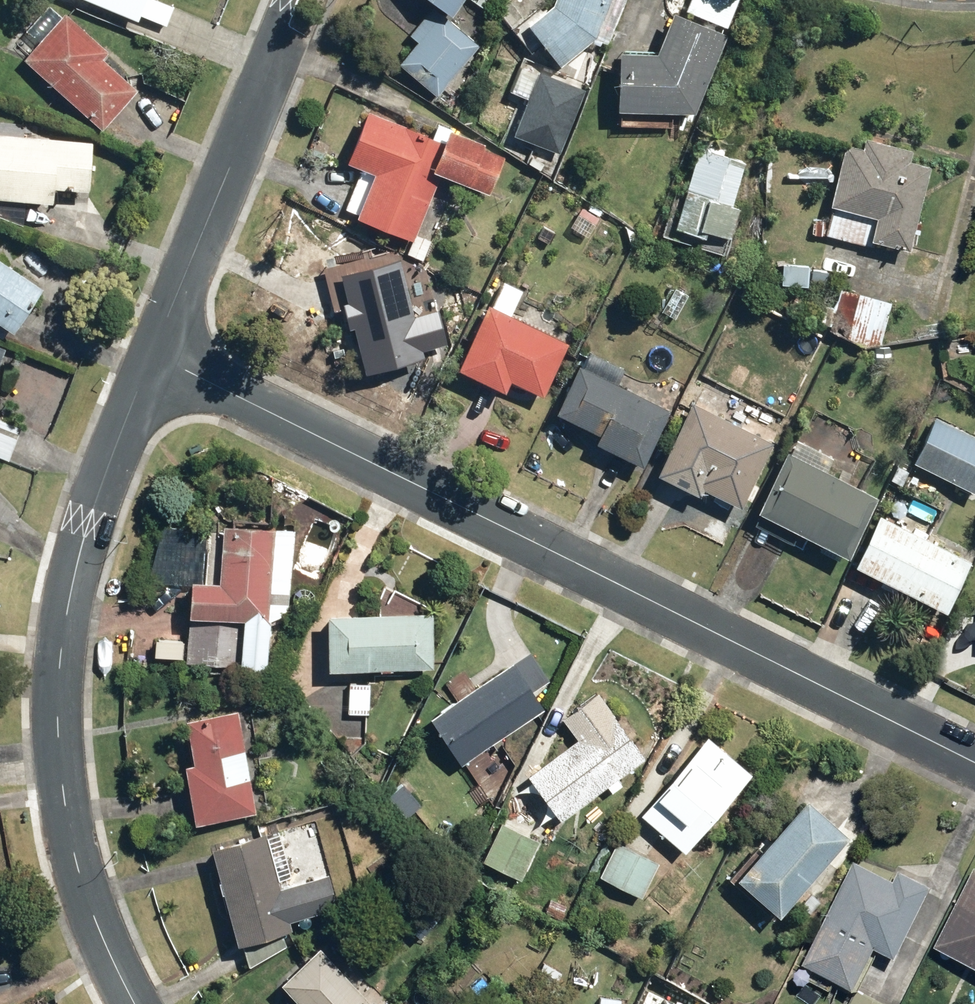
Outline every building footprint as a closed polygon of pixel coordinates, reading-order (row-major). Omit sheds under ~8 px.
[(130,17),(137,0),(86,0),(130,17)] [(429,9),(443,20),(458,0),(418,0),(429,9)] [(527,38),(553,69),(592,39),(607,0),(548,0),(546,6),(519,29),(510,37),(517,46),(527,38)] [(680,11),(725,28),(736,0),(685,0),(680,11)] [(475,45),(443,20),(429,9),(406,38),(412,43),(393,66),(433,98),(475,45)] [(721,36),(664,16),(650,58),(612,55),(607,113),(610,114),(610,126),(667,129),(667,116),(689,117),(721,36)] [(58,22),(20,60),(92,132),(130,93),(58,22)] [(430,139),(361,112),(342,167),(355,172),(342,212),(349,214),(347,220),(405,240),(400,254),(422,261),(428,242),(413,237),(433,178),(484,195),(497,156),(478,150),(479,147),(432,132),(430,139)] [(0,135),(0,198),(42,202),(43,190),(81,193),(85,143),(0,135)] [(861,149),(841,146),(820,234),(903,252),(923,169),(908,163),(909,153),(862,142),(861,149)] [(742,161),(700,150),(678,199),(679,235),(690,239),(691,231),(725,240),(734,210),(728,207),(742,161)] [(596,220),(577,208),(565,228),(584,239),(596,220)] [(393,260),(330,277),(357,376),(419,359),(393,260)] [(3,332),(33,287),(0,265),(0,331),(3,332)] [(687,298),(660,282),(646,305),(673,321),(687,298)] [(487,310),(482,308),(450,370),(497,394),(503,382),(537,399),(564,347),(507,318),(519,294),(500,284),(487,310)] [(884,304),(853,296),(842,336),(874,344),(884,304)] [(663,415),(574,372),(553,416),(593,435),(587,448),(636,471),(663,415)] [(764,444),(686,406),(652,478),(692,497),(694,493),(732,511),(764,444)] [(931,416),(907,464),(971,496),(974,487),(974,438),(931,416)] [(870,499),(779,452),(747,513),(838,561),(870,499)] [(963,561),(872,517),(847,570),(937,614),(963,561)] [(293,533),(202,526),(201,584),(183,584),(181,619),(184,619),(183,665),(232,666),(233,672),(265,676),(266,627),(288,614),(293,533)] [(427,668),(427,618),(321,617),(321,673),(345,673),(345,717),(366,717),(366,668),(427,668)] [(545,683),(522,655),(424,720),(456,770),(541,714),(528,695),(545,683)] [(643,759),(593,694),(556,721),(572,741),(522,778),(556,824),(643,759)] [(233,713),(177,725),(186,768),(176,770),(186,826),(252,813),(233,713)] [(745,777),(702,740),(635,816),(678,853),(745,777)] [(417,806),(398,783),(381,798),(400,820),(417,806)] [(840,838),(798,801),(728,883),(770,919),(840,838)] [(337,909),(314,821),(203,850),(229,948),(287,933),(284,923),(337,909)] [(535,845),(494,827),(478,863),(519,881),(535,845)] [(655,864),(610,841),(592,877),(637,899),(655,864)] [(924,894),(850,861),(802,966),(852,988),(870,949),(894,959),(924,894)] [(971,872),(932,947),(974,969),(974,873),(971,872)] [(314,951),(276,991),(291,1003),(365,1003),(314,951)] [(856,992),(850,1003),(878,1003),(856,992)]
